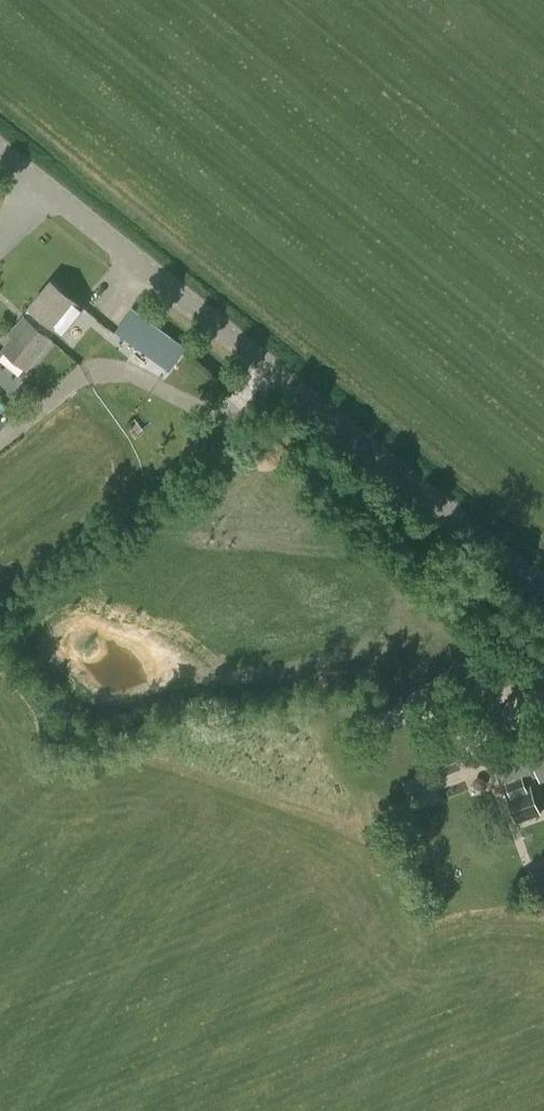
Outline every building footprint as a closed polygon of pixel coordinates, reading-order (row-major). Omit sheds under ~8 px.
[(25,317),(47,335),(75,300),(51,280),(29,307),(32,309),(25,317)] [(114,327),(137,345),(155,321),(132,304),(114,327)] [(47,335),(25,317),(24,316),(10,332),(14,335),(3,348),(26,367),(51,338),(47,335)] [(153,355),(168,366),(185,343),(170,332),(153,355)] [(543,779),(543,725),(488,744),(502,786),(540,774),(542,780),(543,779)]
